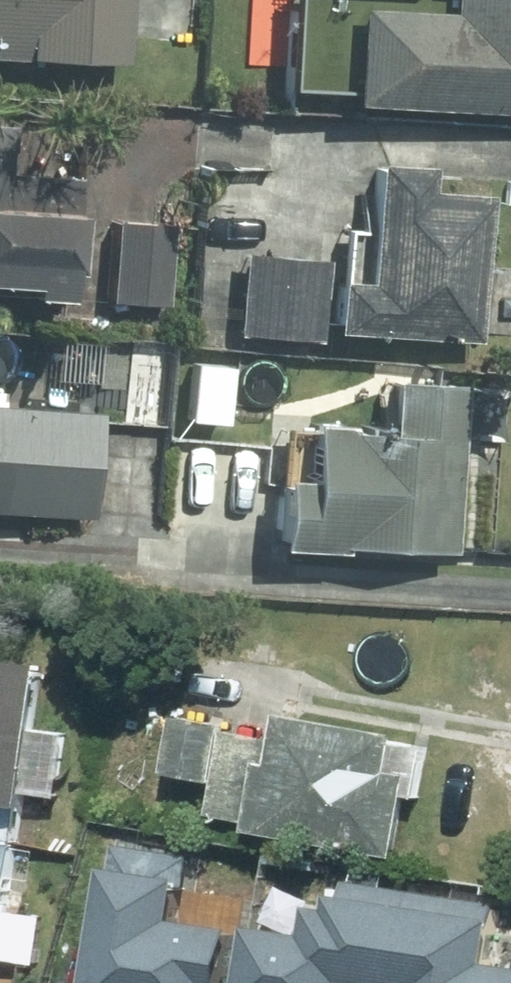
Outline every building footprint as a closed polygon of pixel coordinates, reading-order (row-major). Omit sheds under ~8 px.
[(118,69),(122,0),(0,0),(0,63),(118,69)] [(432,16),(335,12),(331,110),(510,118),(510,0),(433,0),(432,16)] [(319,263),(232,258),(227,339),(315,345),(316,337),(470,347),(479,199),(414,195),(416,172),(359,169),(351,288),(318,286),(319,263)] [(70,181),(0,177),(0,294),(14,295),(13,305),(53,308),(55,279),(65,280),(70,181)] [(161,309),(166,227),(103,224),(98,306),(161,309)] [(216,428),(219,370),(181,368),(178,426),(216,428)] [(440,559),(449,391),(378,388),(375,442),(332,439),(332,434),(288,431),(288,437),(285,487),(261,485),(258,549),(257,554),(326,558),(327,553),(440,559)] [(89,417),(0,411),(0,517),(83,521),(89,417)] [(39,676),(0,670),(0,938),(39,676)] [(246,829),(244,842),(392,864),(401,804),(415,806),(424,747),(278,725),(275,745),(226,737),(227,733),(170,725),(161,783),(210,790),(205,822),(246,829)] [(223,982),(394,982),(406,910),(261,887),(264,870),(207,862),(192,957),(227,963),(223,982)]
